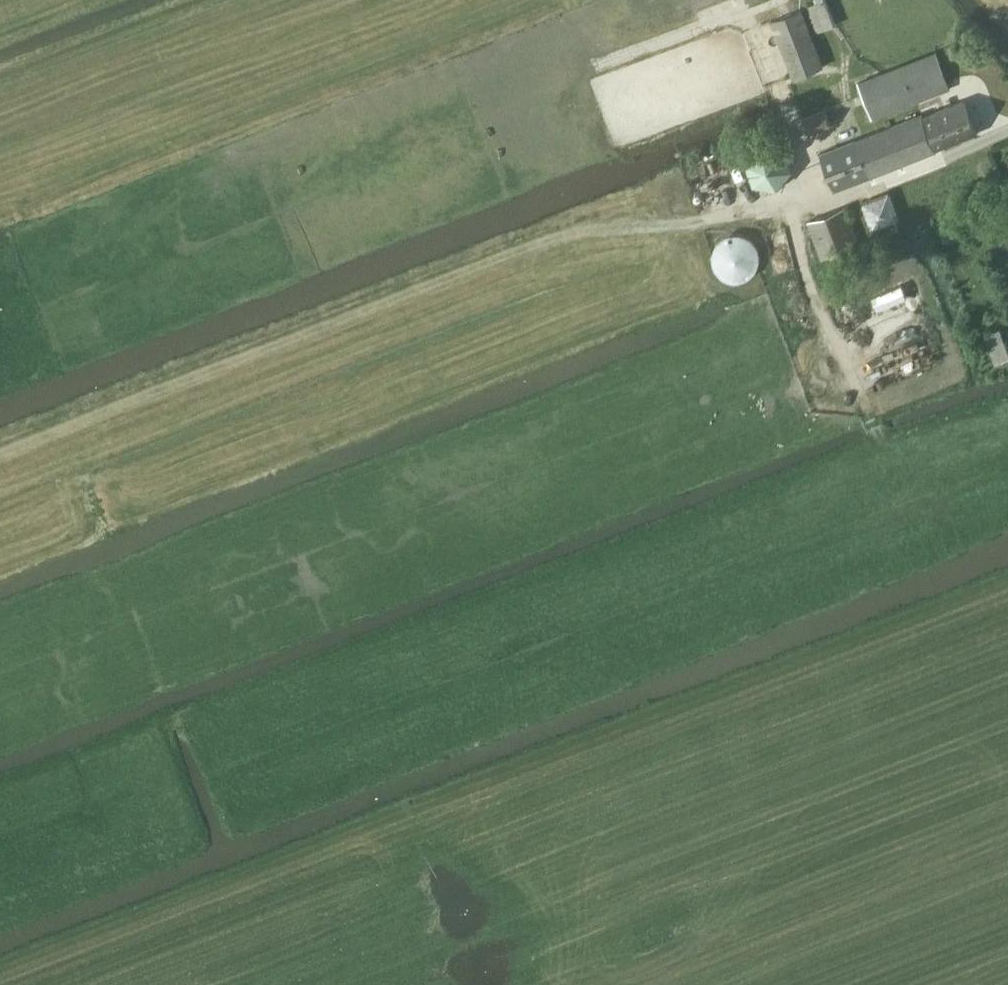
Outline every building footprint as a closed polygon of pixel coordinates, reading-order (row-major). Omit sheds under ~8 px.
[(836,25),(826,0),(805,0),(818,32),(836,25)] [(793,78),(824,66),(802,9),(771,21),(793,78)] [(872,119),(951,88),(937,52),(858,83),(872,119)] [(978,132),(966,100),(923,117),(922,114),(820,153),(834,191),(936,152),(935,149),(978,132)] [(809,135),(832,128),(825,110),(803,118),(809,135)] [(781,191),(796,173),(786,149),(763,146),(748,164),(757,188),(781,191)] [(822,260),(860,246),(846,208),(808,222),(822,260)] [(714,253),(714,258),(715,263),(717,269),(720,273),(724,276),(724,277),(729,279),(735,281),(740,280),(746,279),(751,276),(755,272),(758,267),(760,262),(760,256),(759,251),(757,246),(753,241),(749,238),(744,236),(738,234),(733,235),(727,236),(723,239),(719,243),(716,248),(714,253)] [(983,336),(994,365),(1007,360),(1007,353),(999,329),(983,336)]
